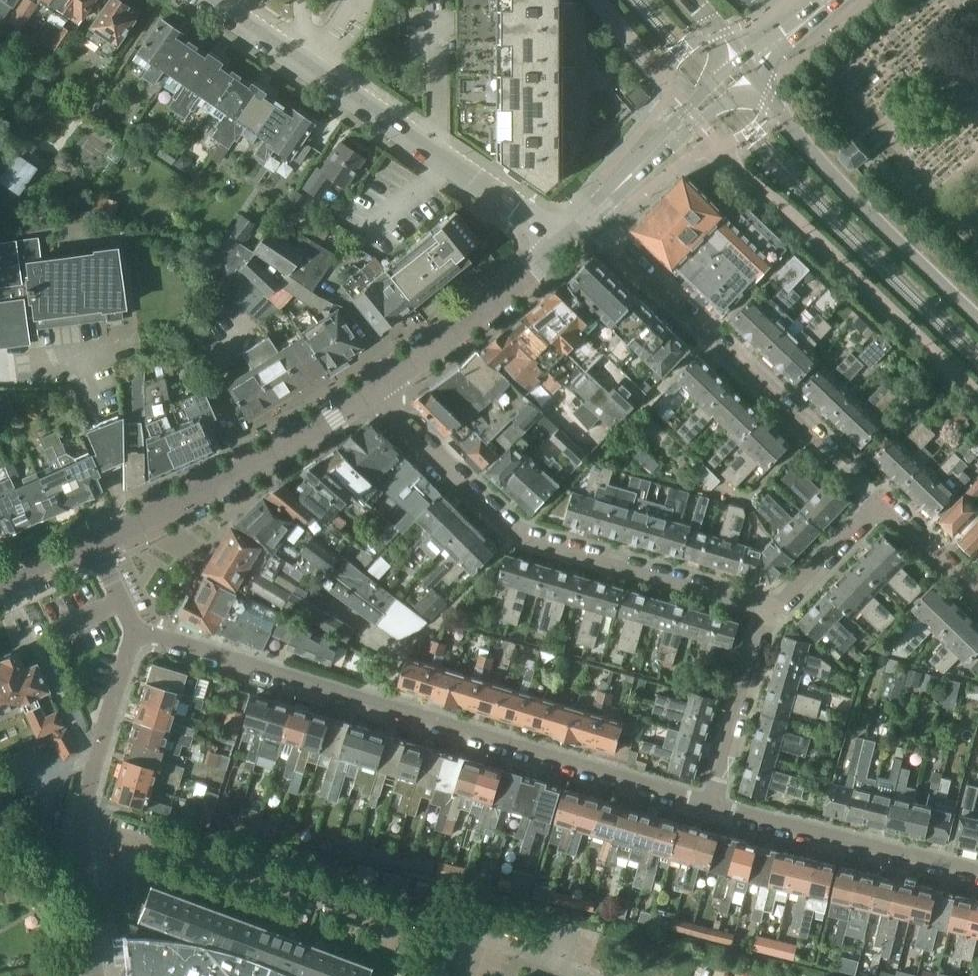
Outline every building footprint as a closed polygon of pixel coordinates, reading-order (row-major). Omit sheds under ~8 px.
[(37,1),(52,11),(59,0),(37,0),(37,1)] [(78,21),(92,0),(59,0),(52,11),(66,21),(70,15),(78,21)] [(83,37),(98,47),(96,50),(107,57),(138,14),(118,0),(109,0),(83,37)] [(456,133),(505,166),(503,170),(516,179),(519,175),(541,190),(560,174),(560,146),(575,146),(575,131),(560,131),(560,81),(575,81),(575,67),(560,67),(560,16),(575,16),(575,2),(560,2),(560,0),(457,0),(456,133)] [(163,70),(169,75),(190,45),(179,37),(180,35),(159,21),(132,60),(146,69),(141,76),(153,85),(163,70)] [(61,26),(53,38),(49,44),(55,49),(60,52),(77,28),(71,25),(67,30),(61,26)] [(176,113),(214,58),(207,53),(205,56),(190,45),(169,75),(164,82),(176,90),(171,97),(173,99),(168,107),(176,113)] [(220,62),(214,58),(176,113),(184,119),(190,110),(193,112),(198,105),(208,112),(234,75),(219,65),(220,62)] [(85,85),(92,91),(102,78),(95,72),(85,85)] [(220,142),(257,88),(250,83),(249,85),(234,75),(208,112),(220,120),(215,128),(217,129),(212,137),(220,142)] [(648,95),(640,86),(639,85),(625,97),(635,107),(648,95)] [(263,92),(257,88),(220,142),(228,148),(233,140),(235,142),(240,134),(252,143),(257,135),(277,104),(262,94),(263,92)] [(110,103),(101,97),(92,110),(101,116),(110,103)] [(31,99),(21,114),(31,121),(41,105),(31,99)] [(257,135),(263,139),(253,154),(264,161),(273,147),(297,164),(309,146),(301,140),(311,125),(289,110),(288,112),(277,104),(257,135)] [(869,157),(854,140),(841,150),(841,158),(849,167),(857,167),(869,157)] [(211,154),(209,157),(215,161),(220,160),(228,148),(220,142),(211,154)] [(171,164),(172,164),(179,153),(164,143),(156,154),(171,164)] [(339,144),(321,169),(317,166),(302,188),(320,200),(333,181),(342,187),(361,159),(339,144)] [(0,151),(0,183),(16,195),(36,168),(4,145),(0,151)] [(180,152),(179,153),(172,164),(184,172),(192,160),(180,152)] [(729,216),(686,175),(669,192),(686,207),(685,208),(743,264),(734,274),(716,295),(710,301),(724,314),(789,248),(742,203),(729,216)] [(298,210),(307,197),(296,190),(287,203),(298,210)] [(686,207),(669,192),(642,221),(634,228),(701,292),(710,301),(716,295),(734,274),(743,264),(685,208),(686,207)] [(120,201),(106,198),(103,213),(117,216),(120,201)] [(384,271),(412,306),(470,260),(463,251),(478,239),(455,210),(382,268),(384,271)] [(241,216),(237,221),(229,231),(240,240),(252,224),(241,216)] [(50,217),(21,223),(23,233),(52,227),(50,217)] [(315,223),(310,231),(324,239),(328,231),(315,223)] [(312,240),(303,234),(294,245),(268,228),(253,252),(285,273),(311,290),(336,255),(312,240)] [(0,244),(0,346),(27,342),(26,334),(37,333),(36,328),(106,318),(107,320),(122,318),(121,308),(124,307),(116,248),(111,249),(111,247),(99,249),(99,251),(95,251),(95,254),(41,261),(38,239),(0,244)] [(217,262),(205,286),(224,296),(236,269),(238,271),(252,257),(265,270),(279,283),(280,282),(285,273),(253,252),(253,251),(242,244),(239,244),(221,240),(212,259),(217,262)] [(749,337),(794,289),(793,288),(804,277),(810,271),(811,269),(796,254),(774,277),(784,286),(772,298),(765,305),(756,296),(732,321),(749,337)] [(598,310),(631,342),(657,314),(624,283),(597,256),(575,278),(570,283),(598,310)] [(252,283),(263,294),(266,297),(278,284),(279,283),(265,270),(252,257),(238,271),(251,282),(252,283)] [(412,306),(384,271),(377,277),(367,263),(360,269),(399,316),(412,306)] [(399,316),(360,269),(353,265),(347,269),(352,275),(341,284),(379,332),(399,316)] [(236,269),(224,296),(235,302),(251,282),(238,271),(236,269)] [(810,271),(804,277),(810,282),(816,276),(810,271)] [(279,283),(278,284),(283,288),(293,295),(311,307),(312,306),(313,305),(324,309),(329,301),(319,296),(311,290),(285,273),(280,282),(279,283)] [(236,303),(247,312),(263,294),(252,283),(251,282),(235,302),(236,303)] [(638,349),(631,342),(598,310),(570,283),(569,282),(550,297),(606,353),(621,367),(638,349)] [(794,289),(749,337),(764,352),(788,327),(780,319),(787,312),(786,311),(801,296),(794,289)] [(701,292),(696,297),(705,306),(710,301),(701,292)] [(263,294),(247,312),(256,323),(279,308),(268,298),(266,297),(263,294)] [(569,354),(570,353),(579,344),(597,362),(606,353),(550,297),(529,313),(568,353),(569,354)] [(312,306),(345,357),(348,360),(359,353),(357,349),(360,347),(335,309),(330,312),(326,310),(324,309),(313,305),(312,306)] [(304,334),(326,369),(345,357),(312,306),(311,307),(310,307),(292,318),(304,334)] [(568,353),(529,313),(509,328),(521,342),(531,352),(533,350),(542,359),(539,362),(548,371),(550,370),(564,383),(563,383),(569,388),(572,385),(588,400),(585,403),(587,405),(601,418),(613,429),(630,412),(606,389),(604,387),(570,353),(569,354),(568,353)] [(657,314),(631,342),(638,349),(648,359),(675,331),(657,314)] [(780,367),(826,320),(819,314),(805,329),(804,328),(797,336),(788,327),(764,352),(780,367)] [(870,326),(860,317),(853,325),(863,334),(870,326)] [(826,320),(780,367),(796,383),(820,359),(811,350),(819,343),(818,342),(833,327),(826,320)] [(521,342),(509,328),(481,350),(516,384),(527,395),(532,390),(533,390),(542,381),(554,393),(563,383),(564,383),(550,370),(548,371),(539,362),(542,359),(533,350),(531,352),(521,342)] [(692,347),(675,331),(648,359),(665,375),(692,347)] [(278,351),(301,385),(326,369),(304,334),(278,351)] [(249,364),(273,403),(301,385),(278,351),(269,335),(241,353),(249,364)] [(860,356),(872,368),(893,346),(881,335),(860,356)] [(461,366),(461,367),(491,395),(514,417),(517,420),(527,429),(528,430),(537,421),(544,413),(527,395),(516,384),(481,350),(479,349),(461,366)] [(838,380),(858,359),(852,353),(832,373),(825,366),(802,390),(817,404),(839,382),(838,380)] [(692,395),(715,371),(698,355),(665,391),(672,397),(682,386),(692,395)] [(832,418),(855,395),(845,386),(865,365),(858,359),(838,380),(839,382),(817,404),(832,418)] [(273,403),(249,364),(223,382),(247,420),(273,403)] [(501,431),(514,417),(491,395),(461,367),(445,378),(493,423),(501,431)] [(144,381),(144,371),(132,377),(132,411),(144,411),(144,381)] [(715,371),(692,395),(702,405),(678,430),(684,436),(732,387),(715,371)] [(146,438),(146,447),(162,440),(174,468),(194,459),(173,411),(171,403),(165,373),(144,381),(144,411),(145,422),(150,437),(146,438)] [(486,444),(500,459),(502,457),(489,444),(501,431),(493,423),(445,378),(430,390),(486,444)] [(606,389),(630,412),(641,400),(620,381),(611,390),(607,385),(604,387),(606,389)] [(855,395),(832,418),(847,432),(869,410),(871,412),(891,390),(884,383),(864,404),(855,395)] [(732,387),(684,436),(689,441),(714,416),(724,426),(747,402),(732,387)] [(203,389),(171,403),(173,411),(194,459),(216,450),(206,427),(210,425),(209,420),(216,417),(203,389)] [(486,468),(488,470),(500,459),(486,444),(430,390),(415,401),(449,435),(453,432),(460,439),(458,442),(470,454),(465,460),(478,474),(485,467),(486,468)] [(869,410),(847,432),(862,447),(885,423),(878,417),(897,396),(891,390),(871,412),(869,410)] [(50,403),(46,394),(35,395),(40,407),(50,403)] [(587,405),(585,403),(584,402),(574,412),(589,429),(601,418),(587,405)] [(747,402),(724,426),(734,435),(709,461),(716,467),(739,444),(764,418),(747,402)] [(667,403),(659,412),(665,418),(667,420),(668,420),(676,412),(667,403)] [(90,455),(98,472),(123,461),(123,435),(123,422),(123,417),(85,431),(95,453),(90,455)] [(764,418),(739,444),(745,450),(722,473),(730,480),(777,431),(764,418)] [(517,421),(505,432),(515,443),(523,435),(526,432),(528,430),(527,429),(517,420),(517,421)] [(968,420),(961,428),(964,431),(971,423),(968,420)] [(417,518),(422,513),(430,504),(442,492),(369,421),(339,448),(378,483),(386,491),(404,507),(409,511),(417,518)] [(910,447),(930,427),(923,421),(904,442),(897,435),(874,458),(890,473),(908,454),(912,449),(910,447)] [(141,422),(123,422),(123,435),(123,461),(124,488),(130,485),(131,487),(145,481),(144,436),(143,436),(141,422)] [(556,425),(549,432),(553,436),(560,428),(556,425)] [(904,486),(926,463),(934,454),(925,445),(936,434),(930,427),(910,447),(912,449),(908,454),(890,473),(904,486)] [(564,451),(574,440),(561,428),(560,428),(553,436),(551,438),(564,451)] [(58,457),(63,467),(78,500),(101,490),(95,476),(99,474),(98,472),(90,455),(88,452),(74,458),(66,452),(56,431),(48,434),(58,457)] [(777,431),(730,480),(737,487),(759,464),(766,471),(792,445),(777,431)] [(509,482),(530,460),(531,459),(523,451),(531,442),(534,439),(526,432),(523,435),(515,443),(508,450),(502,457),(500,459),(488,470),(486,472),(504,488),(509,482)] [(498,439),(508,450),(515,443),(505,432),(498,439)] [(53,511),(78,500),(63,467),(58,457),(48,434),(39,438),(49,461),(48,461),(50,466),(36,472),(53,511)] [(926,463),(904,486),(918,500),(940,477),(943,479),(950,472),(962,459),(977,442),(972,437),(961,448),(960,447),(936,473),(926,463)] [(162,440),(146,447),(148,479),(174,468),(162,440)] [(574,440),(564,451),(562,453),(577,467),(589,455),(574,440)] [(962,459),(950,472),(943,479),(940,477),(918,500),(933,515),(971,477),(964,470),(969,465),(977,455),(977,441),(977,442),(962,459)] [(336,450),(322,460),(373,504),(386,491),(378,483),(339,448),(337,451),(336,450)] [(535,465),(530,460),(509,482),(522,495),(556,459),(553,456),(550,458),(546,454),(535,465)] [(652,472),(659,463),(650,456),(646,461),(647,468),(652,472)] [(564,466),(556,459),(522,495),(538,510),(559,487),(551,480),(564,466)] [(374,505),(373,504),(322,460),(304,472),(309,476),(344,506),(363,522),(369,515),(366,512),(374,505)] [(5,466),(10,477),(10,478),(11,478),(19,474),(13,462),(5,466)] [(696,472),(701,477),(713,489),(722,480),(704,463),(696,472)] [(587,528),(605,467),(595,464),(586,494),(574,491),(565,522),(587,528)] [(790,472),(835,516),(851,500),(830,481),(822,490),(796,465),(790,472)] [(29,522),(15,488),(16,488),(11,478),(10,478),(10,477),(5,466),(2,467),(7,478),(0,482),(0,534),(29,522)] [(614,470),(605,467),(587,528),(605,534),(614,502),(605,499),(614,470)] [(53,511),(36,472),(22,478),(24,484),(16,488),(15,488),(29,522),(53,511)] [(809,503),(802,511),(821,531),(835,516),(790,472),(783,478),(809,503)] [(625,539),(643,478),(633,475),(628,493),(618,490),(614,502),(605,534),(625,539)] [(309,476),(296,491),(341,529),(348,522),(338,513),(344,506),(309,476)] [(652,481),(643,478),(625,539),(644,545),(653,513),(643,511),(652,481)] [(352,538),(341,529),(296,491),(286,482),(268,495),(297,518),(339,553),(352,538)] [(940,521),(954,535),(977,511),(977,508),(972,502),(977,496),(977,482),(940,521)] [(653,513),(644,545),(664,550),(682,490),(671,487),(663,516),(653,513)] [(690,492),(682,490),(664,550),(683,556),(692,524),(682,522),(690,492)] [(430,504),(422,513),(417,518),(425,526),(398,553),(405,560),(457,507),(442,492),(442,493),(442,492),(430,504)] [(769,493),(762,500),(808,545),(821,531),(802,511),(794,518),(769,493)] [(297,518),(268,495),(267,495),(238,525),(267,546),(286,560),(302,571),(320,582),(377,624),(398,598),(362,571),(339,553),(297,518)] [(692,524),(683,556),(702,561),(710,535),(700,532),(710,498),(701,495),(692,524)] [(794,559),(808,545),(762,500),(758,505),(759,510),(781,532),(774,540),(794,559)] [(720,538),(710,535),(702,561),(722,567),(740,506),(730,504),(720,538)] [(740,506),(722,567),(740,572),(748,546),(737,543),(746,515),(744,507),(740,506)] [(471,520),(457,507),(405,560),(413,567),(440,540),(446,546),(471,520)] [(409,511),(396,525),(397,525),(397,526),(401,530),(404,532),(417,518),(409,511)] [(424,582),(431,589),(433,587),(443,577),(485,535),(471,520),(446,546),(454,554),(424,582)] [(959,540),(974,555),(977,551),(977,521),(959,540)] [(389,544),(401,530),(397,526),(397,525),(396,525),(393,522),(380,536),(389,544)] [(274,580),(286,560),(267,546),(235,527),(221,550),(274,580)] [(884,534),(870,549),(918,595),(924,588),(902,566),(910,558),(884,534)] [(500,549),(485,535),(443,577),(450,584),(468,567),(475,575),(500,549)] [(763,550),(748,546),(740,572),(772,582),(794,559),(774,540),(763,550)] [(372,545),(366,551),(370,554),(374,558),(379,552),(372,545)] [(364,549),(358,556),(368,565),(374,558),(370,554),(366,551),(364,549)] [(856,564),(881,589),(888,581),(910,603),(918,595),(870,549),(856,564)] [(284,608),(286,604),(348,640),(355,629),(274,580),(221,550),(208,572),(245,593),(249,587),(284,608)] [(510,622),(527,561),(507,555),(499,583),(509,586),(500,620),(510,622)] [(393,565),(382,556),(369,570),(380,578),(393,565)] [(527,561),(510,622),(518,625),(528,592),(539,595),(547,566),(527,561)] [(856,564),(842,579),(889,625),(896,617),(874,596),(881,589),(856,564)] [(548,633),(566,572),(547,566),(539,595),(549,598),(539,631),(548,633)] [(394,572),(387,580),(393,587),(401,579),(394,572)] [(566,572),(548,633),(557,636),(566,602),(577,606),(585,577),(566,572)] [(282,638),(291,618),(282,614),(282,612),(248,596),(247,598),(206,577),(201,586),(199,587),(193,599),(191,598),(184,613),(186,619),(207,629),(208,628),(217,633),(218,632),(232,639),(233,637),(264,652),(273,634),(282,638)] [(586,645),(604,583),(585,577),(577,606),(587,608),(577,642),(586,645)] [(883,631),(889,625),(842,579),(828,593),(846,611),(845,612),(852,619),(861,610),(883,631)] [(604,583),(586,645),(595,647),(604,613),(617,617),(618,615),(625,589),(604,583)] [(894,654),(896,655),(951,598),(936,584),(911,610),(918,617),(887,648),(894,654)] [(416,605),(415,605),(431,619),(448,601),(433,587),(431,589),(416,605)] [(627,650),(643,594),(625,589),(618,615),(627,618),(618,647),(627,650)] [(828,593),(813,609),(851,645),(858,638),(838,619),(845,612),(846,611),(828,593)] [(643,594),(627,650),(636,653),(644,623),(655,626),(663,599),(643,594)] [(964,611),(951,598),(896,655),(907,657),(933,632),(939,638),(964,611)] [(666,661),(682,605),(663,599),(655,626),(665,629),(657,659),(665,661),(666,661)] [(682,605),(666,661),(674,663),(682,634),(694,637),(702,610),(682,605)] [(851,645),(813,609),(799,624),(817,642),(826,633),(845,651),(851,645)] [(704,672),(721,616),(702,610),(694,637),(704,640),(695,670),(704,672)] [(937,667),(977,624),(964,611),(939,638),(945,644),(930,660),(934,664),(937,667)] [(721,616),(704,672),(712,675),(721,645),(733,649),(741,622),(721,616)] [(341,643),(291,618),(282,638),(291,642),(288,649),(333,666),(341,643)] [(937,667),(942,672),(945,673),(960,658),(967,665),(977,653),(977,624),(937,667)] [(780,655),(831,669),(832,666),(822,658),(808,654),(811,642),(786,635),(780,655)] [(429,650),(436,653),(440,640),(433,638),(429,650)] [(448,643),(440,640),(436,653),(445,655),(448,643)] [(36,738),(65,725),(58,711),(45,715),(36,694),(47,689),(35,664),(26,668),(18,650),(3,657),(4,658),(0,660),(0,711),(19,702),(36,738)] [(626,655),(616,652),(613,661),(623,664),(626,655)] [(457,672),(448,700),(451,701),(453,704),(458,706),(461,704),(472,708),(481,679),(484,668),(488,656),(480,654),(473,677),(457,672)] [(775,674),(800,681),(803,671),(829,679),(831,669),(780,655),(775,674)] [(880,655),(878,659),(877,664),(886,666),(889,658),(880,655)] [(488,656),(484,668),(492,670),(495,659),(488,656)] [(408,657),(400,686),(424,693),(433,664),(408,657)] [(900,660),(891,657),(890,657),(886,671),(891,672),(891,675),(889,674),(882,694),(891,698),(890,702),(898,704),(908,673),(897,670),(900,660)] [(146,682),(193,696),(199,676),(152,662),(146,682)] [(433,664),(424,693),(435,697),(437,699),(442,701),(445,700),(448,700),(457,672),(433,664)] [(525,680),(533,682),(537,670),(528,668),(525,680)] [(910,669),(905,683),(919,688),(923,672),(910,669)] [(934,693),(939,676),(927,673),(922,689),(934,693)] [(548,686),(557,689),(561,677),(552,674),(548,686)] [(769,694),(820,708),(822,700),(797,692),(800,681),(775,674),(769,694)] [(568,679),(561,677),(557,689),(564,691),(568,679)] [(647,680),(640,678),(637,688),(644,690),(647,680)] [(719,695),(719,694),(722,684),(702,678),(698,689),(719,695)] [(948,678),(944,692),(958,696),(962,682),(948,678)] [(481,679),(472,708),(496,715),(505,686),(489,681),(481,679)] [(576,708),(568,736),(570,737),(572,740),(578,742),(581,740),(592,744),(600,715),(604,703),(605,703),(608,692),(610,686),(611,683),(602,680),(599,690),(596,701),(595,700),(594,705),(591,712),(576,708)] [(193,696),(146,682),(140,701),(175,712),(186,715),(188,705),(206,710),(209,701),(193,696)] [(977,700),(977,684),(971,682),(967,696),(977,700)] [(505,686),(496,715),(499,716),(500,719),(506,720),(509,719),(520,722),(529,693),(505,686)] [(250,693),(240,689),(234,709),(245,711),(250,693)] [(655,703),(712,719),(718,698),(693,690),(690,702),(658,693),(655,703)] [(608,692),(605,703),(612,705),(615,694),(608,692)] [(529,693),(520,722),(544,729),(553,700),(529,693)] [(256,694),(245,729),(256,732),(247,759),(257,762),(260,754),(259,754),(275,700),(256,694)] [(763,713),(789,720),(792,710),(817,717),(820,708),(769,694),(763,713)] [(275,700),(259,754),(260,754),(279,760),(284,740),(295,706),(275,700)] [(553,700),(544,729),(555,732),(556,735),(562,737),(565,736),(568,736),(576,708),(553,700)] [(134,720),(193,738),(195,729),(172,722),(175,712),(140,701),(134,720)] [(684,720),(681,731),(706,739),(712,719),(655,703),(653,711),(684,720)] [(295,706),(284,740),(294,743),(284,775),(293,777),(294,778),(314,712),(295,706)] [(224,726),(230,728),(240,731),(245,714),(230,709),(224,726)] [(293,777),(290,790),(298,792),(304,774),(308,761),(319,764),(333,718),(314,712),(294,778),(293,777)] [(758,732),(809,747),(811,739),(786,731),(789,720),(763,713),(758,732)] [(600,715),(592,744),(616,751),(625,722),(600,715)] [(333,718),(319,764),(329,767),(325,779),(320,794),(330,797),(352,723),(333,718)] [(128,739),(164,750),(163,751),(179,755),(182,744),(190,747),(193,738),(134,720),(128,739)] [(701,758),(706,739),(681,731),(649,721),(643,741),(644,741),(701,758)] [(632,735),(636,724),(627,722),(624,733),(632,735)] [(352,723),(330,797),(338,799),(350,761),(360,764),(361,764),(371,729),(352,723)] [(235,744),(240,731),(230,728),(226,741),(235,744)] [(360,764),(356,777),(367,780),(363,791),(372,793),(373,793),(390,735),(371,729),(361,764),(360,764)] [(752,751),(778,759),(781,748),(806,756),(809,747),(758,732),(752,751)] [(372,793),(369,804),(376,806),(380,795),(381,795),(388,772),(399,776),(409,741),(390,735),(373,793),(372,793)] [(824,813),(846,818),(866,738),(857,736),(846,785),(832,781),(824,813)] [(866,823),(874,792),(876,783),(877,784),(878,779),(868,777),(877,741),(866,738),(846,818),(866,823)] [(164,750),(128,739),(122,759),(181,777),(184,767),(160,760),(163,751),(164,750)] [(399,776),(394,791),(404,794),(398,813),(407,816),(408,813),(409,813),(429,747),(409,741),(399,776)] [(701,758),(644,741),(641,749),(673,759),(670,771),(695,778),(701,758)] [(874,792),(866,823),(886,828),(902,767),(906,748),(898,746),(889,786),(877,784),(876,783),(874,792)] [(429,747),(409,813),(417,815),(423,796),(433,799),(448,752),(429,747)] [(747,771),(798,785),(800,777),(775,769),(778,759),(752,751),(747,771)] [(433,799),(432,802),(442,805),(439,814),(440,814),(436,829),(445,831),(449,817),(467,758),(448,752),(433,799)] [(222,753),(218,766),(228,769),(232,756),(222,753)] [(467,758),(449,817),(458,819),(461,809),(461,808),(472,811),(486,764),(467,758)] [(181,777),(122,759),(117,778),(152,788),(155,779),(179,786),(181,777)] [(472,811),(471,812),(481,815),(476,831),(486,833),(505,770),(486,764),(472,811)] [(228,769),(218,766),(214,779),(224,781),(228,769)] [(911,769),(902,767),(886,828),(906,833),(914,802),(915,802),(918,788),(907,786),(911,769)] [(505,770),(486,833),(494,836),(503,807),(514,810),(524,776),(505,770)] [(927,839),(942,778),(942,777),(943,777),(944,772),(936,770),(927,805),(915,802),(914,802),(906,833),(927,839)] [(798,785),(747,771),(741,792),(766,799),(770,787),(795,795),(798,785)] [(524,776),(514,810),(524,814),(516,837),(524,839),(525,840),(543,781),(524,776)] [(952,780),(943,777),(942,777),(942,778),(927,839),(949,844),(957,812),(956,812),(959,800),(948,797),(952,780)] [(152,788),(117,778),(110,798),(169,816),(172,805),(149,799),(152,788)] [(524,839),(521,851),(530,854),(537,831),(538,831),(549,834),(563,787),(543,781),(525,840),(524,839)] [(977,795),(977,786),(967,783),(959,815),(963,816),(956,845),(977,850),(977,819),(972,817),(977,795)] [(568,852),(586,793),(567,788),(550,841),(560,845),(559,849),(568,852)] [(211,791),(206,805),(216,808),(220,794),(211,791)] [(586,793),(568,852),(577,855),(584,832),(595,835),(606,799),(586,793)] [(816,797),(813,808),(823,811),(826,799),(816,797)] [(607,864),(624,804),(606,799),(595,835),(592,845),(602,848),(598,861),(607,864)] [(630,859),(633,846),(643,809),(624,804),(607,864),(616,867),(619,856),(630,859)] [(216,808),(206,805),(201,823),(211,826),(216,808)] [(664,815),(643,809),(633,846),(644,849),(633,885),(643,888),(664,815)] [(672,857),(682,820),(664,815),(643,888),(652,890),(659,864),(669,867),(672,857)] [(270,836),(273,823),(260,820),(256,833),(270,836)] [(682,820),(672,857),(682,860),(675,886),(685,889),(703,826),(682,820)] [(703,826),(685,889),(694,892),(701,866),(711,869),(712,868),(722,832),(703,826)] [(281,838),(295,841),(297,831),(284,827),(281,838)] [(713,897),(723,899),(740,837),(722,832),(712,868),(711,869),(721,872),(713,897)] [(224,833),(220,845),(233,849),(237,837),(224,833)] [(746,891),(750,878),(760,842),(740,837),(723,899),(719,910),(729,913),(735,888),(746,891)] [(347,840),(345,850),(354,853),(357,842),(347,840)] [(780,848),(760,842),(750,878),(761,882),(755,907),(752,920),(761,922),(780,848)] [(374,860),(374,858),(377,850),(363,846),(360,856),(374,860)] [(780,848),(761,922),(771,924),(773,912),(776,899),(788,902),(791,890),(800,854),(780,848)] [(297,863),(306,866),(311,853),(301,850),(297,863)] [(374,860),(392,864),(395,855),(377,850),(374,858),(374,860)] [(317,854),(314,863),(329,867),(332,859),(317,854)] [(818,859),(800,854),(791,890),(800,892),(792,927),(801,929),(818,859)] [(392,864),(413,870),(414,865),(416,860),(395,855),(392,864)] [(338,859),(335,868),(342,870),(345,862),(338,859)] [(837,864),(818,859),(801,929),(810,931),(815,909),(826,912),(829,900),(837,864)] [(416,860),(414,865),(413,870),(432,874),(435,865),(416,860)] [(437,875),(451,878),(454,864),(440,861),(437,875)] [(454,864),(451,878),(466,881),(469,868),(454,864)] [(372,866),(368,876),(378,879),(381,869),(372,866)] [(841,866),(831,909),(842,911),(835,943),(843,945),(846,934),(846,932),(847,930),(861,871),(841,866)] [(513,881),(511,892),(530,897),(536,875),(516,870),(513,881)] [(479,871),(476,883),(476,884),(491,887),(494,874),(479,871)] [(866,938),(872,911),(881,875),(861,871),(847,930),(846,932),(846,934),(866,938)] [(386,873),(383,884),(399,888),(402,876),(386,873)] [(900,880),(881,875),(872,911),(882,913),(874,945),(883,948),(900,880)] [(511,892),(513,881),(501,877),(498,889),(511,892)] [(900,880),(883,948),(882,955),(890,957),(900,917),(911,920),(919,885),(900,880)] [(138,888),(125,884),(120,882),(112,907),(117,909),(129,913),(138,888)] [(556,892),(557,892),(558,888),(537,883),(533,897),(554,902),(556,892)] [(915,947),(925,949),(939,890),(919,885),(911,920),(921,923),(915,947)] [(140,920),(157,927),(169,893),(150,886),(149,888),(137,920),(140,920)] [(958,894),(939,890),(925,949),(933,950),(940,927),(949,930),(958,894)] [(554,902),(575,907),(578,897),(557,892),(556,892),(554,902)] [(192,902),(169,893),(157,927),(180,935),(192,902)] [(964,958),(977,902),(977,899),(958,894),(949,930),(960,932),(954,956),(964,958)] [(578,897),(575,907),(594,911),(597,901),(578,897)] [(626,919),(626,917),(630,902),(618,898),(613,915),(626,919)] [(597,900),(597,901),(594,911),(607,914),(610,903),(597,900)] [(180,935),(202,943),(214,910),(192,902),(180,935)] [(964,958),(973,960),(977,937),(977,902),(964,958)] [(214,910),(202,943),(214,948),(225,952),(237,918),(214,910)] [(677,914),(666,910),(661,926),(672,929),(673,929),(676,917),(677,914)] [(643,911),(640,921),(654,925),(657,915),(643,911)] [(673,929),(692,934),(696,922),(676,917),(673,929)] [(225,952),(247,960),(260,927),(237,918),(225,952)] [(716,919),(714,928),(715,928),(720,929),(722,920),(716,919)] [(714,928),(696,922),(692,934),(712,940),(712,939),(715,928),(714,928)] [(129,923),(126,931),(136,934),(139,926),(129,923)] [(282,935),(260,927),(247,960),(270,968),(282,935)] [(715,928),(712,939),(733,944),(736,933),(720,929),(715,928)] [(292,975),(293,975),(305,943),(282,935),(270,968),(292,975)] [(757,935),(754,949),(776,954),(779,940),(757,935)] [(126,937),(130,975),(292,975),(270,968),(247,960),(225,952),(214,948),(204,945),(195,943),(181,941),(167,939),(160,939),(153,938),(142,938),(131,937),(126,937)] [(798,945),(779,940),(776,954),(795,959),(798,945)] [(327,952),(305,943),(293,975),(318,975),(327,952)] [(318,975),(344,975),(350,960),(327,952),(318,975)] [(857,974),(860,961),(853,959),(849,972),(857,974)] [(350,960),(344,975),(380,975),(368,971),(369,967),(350,960)]
